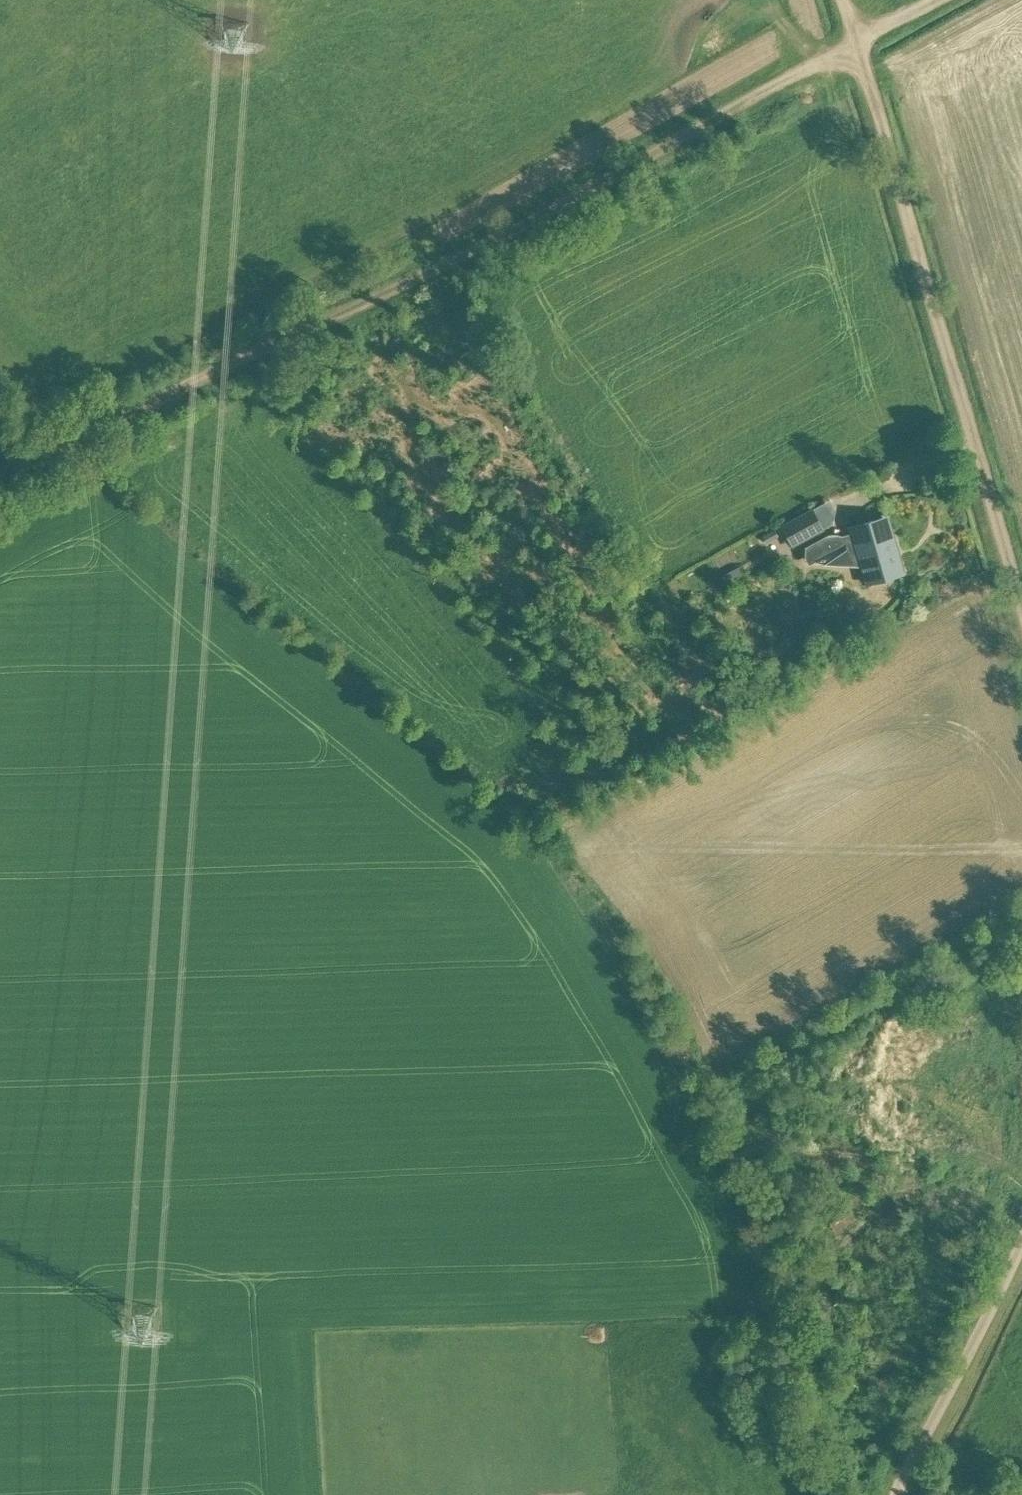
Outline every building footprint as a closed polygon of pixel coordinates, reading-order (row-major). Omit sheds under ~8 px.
[(821,532),(810,509),(777,525),(789,548),(821,532)] [(886,519),(881,520),(847,530),(849,535),(840,537),(833,535),(829,535),(825,536),(803,548),(803,554),(808,566),(858,568),(863,585),(902,574),(886,519)]
